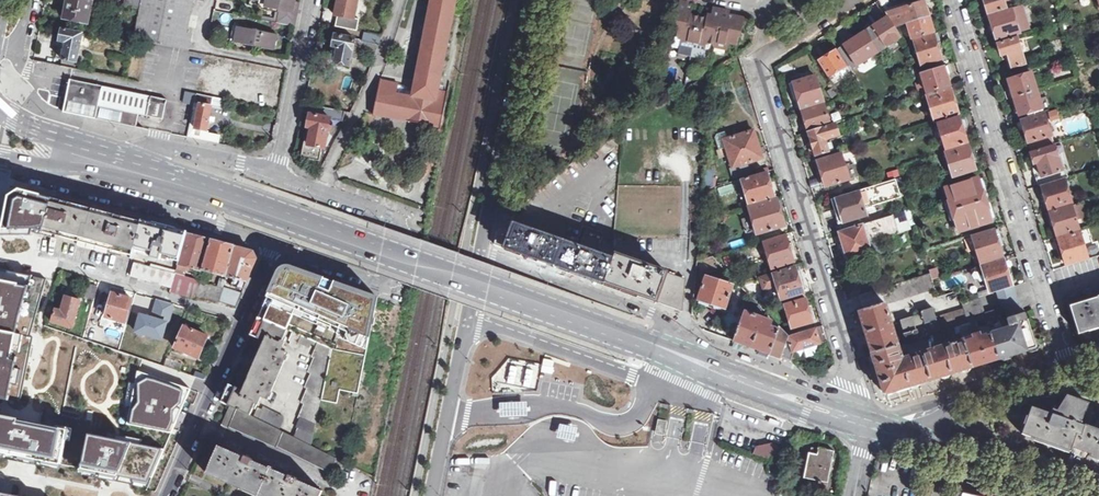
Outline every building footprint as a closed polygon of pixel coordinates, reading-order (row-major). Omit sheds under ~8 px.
[(67,2),(64,18),(88,23),(90,13),(93,0),(67,0),(67,2)] [(141,0),(98,0),(140,8),(141,0)] [(277,23),(294,26),(295,27),(295,26),(298,13),(298,12),(292,11),(295,0),(269,0),(268,6),(280,8),(277,23)] [(334,15),(337,16),(355,19),(358,0),(337,0),(334,15)] [(399,94),(400,89),(397,88),(398,84),(398,83),(380,80),(371,113),(441,128),(448,92),(439,90),(456,0),(431,0),(430,5),(429,9),(425,28),(425,32),(413,88),(413,89),(412,96),(402,94),(399,94)] [(878,0),(879,0),(896,27),(907,23),(934,15),(933,11),(928,12),(927,11),(930,10),(928,4),(925,4),(924,1),(895,10),(888,0),(879,0),(878,0)] [(988,14),(1009,8),(1006,0),(984,0),(988,14)] [(729,42),(737,44),(740,32),(742,32),(745,19),(733,16),(733,18),(729,17),(730,12),(713,8),(711,19),(686,14),(689,4),(680,1),(670,46),(679,48),(678,53),(702,58),(706,43),(714,44),(713,47),(727,49),(729,42)] [(1022,6),(989,16),(993,30),(990,31),(993,38),(993,39),(996,38),(997,40),(1029,30),(1022,6)] [(223,14),(221,23),(230,24),(231,16),(223,14)] [(912,39),(934,32),(930,21),(936,19),(934,15),(907,23),(912,39)] [(355,19),(337,16),(335,27),(356,30),(358,19),(355,19)] [(878,52),(901,38),(888,17),(865,31),(878,52)] [(384,28),(384,27),(369,24),(367,31),(381,34),(382,35),(384,28)] [(238,27),(236,43),(274,51),(277,35),(238,27)] [(60,67),(75,69),(80,44),(82,45),(84,39),(81,39),(82,35),(87,36),(88,30),(87,30),(83,29),(83,33),(62,29),(56,58),(61,59),(60,67)] [(850,67),(856,63),(858,64),(878,52),(865,31),(838,49),(850,67)] [(189,51),(192,33),(187,32),(184,50),(189,51)] [(355,39),(351,57),(359,59),(362,46),(370,49),(368,57),(374,58),(379,43),(381,37),(382,36),(364,32),(362,41),(355,39)] [(934,34),(913,40),(921,66),(942,60),(941,57),(945,56),(938,33),(934,34)] [(335,63),(349,66),(351,57),(355,39),(335,35),(333,47),(338,48),(337,51),(336,57),(335,63)] [(1018,37),(998,43),(1001,55),(1002,55),(1003,59),(1006,58),(1008,66),(1009,66),(1011,65),(1012,67),(1026,63),(1018,37)] [(860,83),(850,67),(838,49),(818,61),(838,93),(854,82),(856,85),(860,83)] [(921,74),(927,92),(950,85),(948,81),(951,80),(949,73),(950,72),(948,66),(921,74)] [(1014,97),(1037,90),(1032,72),(1022,75),(1008,79),(1009,80),(1010,86),(1007,87),(1008,88),(1007,88),(1003,89),(1003,92),(1004,92),(1012,90),(1014,97)] [(818,75),(826,100),(829,99),(821,73),(818,75)] [(818,75),(793,82),(801,108),(826,100),(818,75)] [(167,99),(70,79),(69,86),(64,112),(136,127),(139,114),(163,119),(167,99)] [(402,94),(412,96),(413,89),(413,88),(398,84),(397,88),(400,89),(399,94),(402,94)] [(950,88),(955,103),(958,102),(954,87),(950,88)] [(950,88),(927,95),(936,121),(959,114),(958,111),(960,110),(958,102),(955,103),(950,88)] [(1014,97),(1016,102),(1013,103),(1012,103),(1012,104),(1015,110),(1015,111),(1018,110),(1020,118),(1028,116),(1029,117),(1044,112),(1037,90),(1014,97)] [(217,143),(219,144),(219,143),(221,133),(207,131),(212,107),(223,109),(225,99),(196,93),(193,109),(188,136),(187,137),(205,141),(217,143)] [(305,103),(303,113),(309,115),(307,127),(301,157),(318,160),(319,160),(324,139),(328,139),(332,119),(343,122),(345,112),(305,103)] [(799,112),(806,131),(830,124),(823,105),(799,112)] [(1051,122),(1060,119),(1057,108),(1048,111),(1051,122)] [(1031,150),(1054,143),(1045,114),(1021,121),(1024,130),(1021,131),(1023,139),(1024,139),(1027,138),(1031,150)] [(938,123),(946,149),(968,142),(966,139),(969,138),(967,130),(966,126),(967,125),(964,115),(938,123)] [(829,139),(838,136),(835,125),(809,133),(811,141),(808,142),(810,148),(813,146),(816,155),(829,152),(827,147),(831,146),(829,139)] [(724,140),(728,154),(732,167),(762,157),(758,144),(761,143),(757,131),(754,131),(754,130),(724,140)] [(617,134),(607,143),(612,149),(621,141),(622,141),(621,140),(617,134)] [(947,152),(955,176),(976,169),(975,167),(978,166),(976,158),(977,158),(972,144),(947,152)] [(1038,186),(1065,178),(1055,145),(1031,152),(1032,156),(1035,164),(1037,163),(1041,176),(1036,177),(1036,179),(1038,185),(1038,186)] [(841,153),(813,161),(817,173),(821,171),(826,187),(849,179),(841,153)] [(1041,176),(1037,163),(1035,164),(1032,156),(1029,157),(1032,165),(1036,177),(1041,176)] [(713,187),(713,170),(701,174),(702,187),(702,190),(713,187)] [(821,171),(817,173),(822,188),(826,187),(821,171)] [(741,180),(749,204),(774,196),(767,172),(741,180)] [(991,198),(984,177),(979,178),(978,178),(946,188),(947,189),(943,191),(947,202),(946,203),(948,211),(990,198),(991,198)] [(831,199),(836,215),(839,213),(842,222),(865,215),(863,209),(907,195),(901,178),(831,199)] [(1063,207),(1065,206),(1065,204),(1072,202),(1065,180),(1042,186),(1042,187),(1048,207),(1049,209),(1063,205),(1063,207)] [(119,187),(120,184),(106,181),(105,186),(118,189),(119,187)] [(701,221),(702,190),(702,187),(617,184),(616,206),(615,237),(689,239),(689,221),(701,221)] [(732,184),(718,187),(720,195),(733,192),(732,184)] [(1042,187),(1037,188),(1041,201),(1042,202),(1044,207),(1044,208),(1045,208),(1048,207),(1042,187)] [(44,232),(53,199),(32,193),(21,191),(10,197),(6,218),(3,234),(33,234),(34,229),(44,232)] [(991,198),(990,198),(948,211),(950,218),(952,218),(956,231),(959,230),(959,232),(992,221),(992,220),(997,219),(991,198)] [(44,232),(134,255),(136,247),(142,222),(73,203),(53,199),(44,232)] [(748,207),(749,209),(743,211),(743,213),(750,211),(752,216),(745,218),(749,232),(756,230),(757,234),(783,226),(775,199),(748,207)] [(1050,212),(1054,226),(1053,226),(1051,226),(1054,234),(1054,237),(1057,236),(1079,229),(1072,205),(1050,212)] [(911,209),(905,211),(911,226),(916,224),(911,209)] [(898,229),(899,234),(912,230),(911,226),(905,211),(893,215),(898,229)] [(862,224),(862,225),(840,232),(843,244),(839,245),(843,259),(870,251),(866,240),(898,229),(893,215),(862,224)] [(605,283),(614,258),(600,253),(602,248),(598,246),(602,236),(584,230),(579,246),(510,221),(497,231),(495,244),(605,283)] [(142,222),(136,247),(155,252),(154,257),(159,258),(161,253),(180,259),(187,234),(142,222)] [(972,237),(981,263),(1006,255),(1003,245),(1004,245),(998,228),(972,237)] [(1059,238),(1063,255),(1060,255),(1062,261),(1063,265),(1063,266),(1088,258),(1080,232),(1059,238)] [(187,234),(180,259),(179,264),(203,270),(211,240),(187,234)] [(895,236),(898,249),(906,247),(901,234),(895,236)] [(791,252),(789,243),(786,235),(764,242),(772,268),(794,261),(794,259),(796,258),(794,251),(791,252)] [(1059,238),(1058,238),(1054,240),(1059,256),(1060,255),(1063,255),(1059,238)] [(211,240),(203,270),(226,276),(235,246),(211,240)] [(226,276),(233,278),(247,282),(257,259),(253,252),(235,246),(226,276)] [(605,283),(683,310),(687,279),(615,254),(614,258),(605,283)] [(1004,259),(982,265),(990,292),(1015,284),(1011,270),(1008,271),(1004,259)] [(131,276),(172,288),(174,281),(176,274),(152,267),(135,262),(131,276)] [(177,271),(153,264),(152,267),(176,274),(177,271)] [(773,274),(781,300),(804,293),(803,291),(806,290),(799,266),(773,274)] [(288,329),(301,335),(332,349),(320,400),(337,404),(340,390),(358,394),(378,298),(368,294),(291,267),(284,268),(279,272),(259,317),(288,329)] [(47,279),(22,274),(14,272),(0,270),(0,398),(21,402),(34,337),(30,337),(47,279)] [(200,282),(200,280),(176,274),(174,281),(198,288),(200,282)] [(930,274),(859,295),(864,309),(885,303),(935,288),(930,274)] [(699,297),(709,300),(708,304),(723,309),(724,305),(726,306),(732,283),(707,275),(699,297)] [(247,282),(233,278),(232,286),(244,289),(247,282)] [(194,299),(195,295),(198,288),(174,281),(172,288),(170,292),(194,299)] [(195,295),(202,297),(206,283),(204,283),(200,282),(198,288),(195,295)] [(207,298),(211,285),(206,283),(202,297),(207,298)] [(95,301),(99,287),(91,284),(86,298),(95,301)] [(213,300),(217,286),(211,285),(207,298),(213,300)] [(219,302),(223,288),(218,286),(217,286),(213,300),(219,302)] [(1013,287),(999,291),(1006,313),(1007,313),(1008,319),(1005,320),(1002,309),(985,314),(988,322),(989,326),(990,331),(991,334),(999,359),(1037,347),(1026,312),(1023,312),(1021,308),(1020,309),(1013,287)] [(239,298),(229,295),(231,290),(223,288),(219,302),(236,307),(239,298)] [(1078,334),(1098,327),(1098,291),(1097,292),(1098,295),(1096,295),(1096,297),(1070,305),(1078,334)] [(107,316),(120,320),(126,322),(134,299),(114,293),(107,316)] [(154,298),(136,293),(134,300),(152,305),(154,298)] [(66,297),(62,312),(57,310),(54,322),(73,327),(81,301),(66,297)] [(735,337),(733,341),(770,354),(779,327),(750,297),(735,337)] [(808,305),(806,298),(785,304),(791,328),(813,321),(812,319),(814,318),(812,310),(810,311),(808,305)] [(963,304),(965,309),(969,323),(977,320),(981,318),(986,322),(988,322),(985,314),(980,298),(963,304)] [(898,344),(885,303),(864,309),(859,311),(872,352),(898,344)] [(933,308),(921,311),(927,335),(941,331),(937,318),(933,308)] [(937,318),(941,331),(960,325),(969,323),(965,309),(937,318)] [(915,313),(916,316),(913,317),(917,329),(905,334),(907,341),(927,335),(921,311),(915,313)] [(107,316),(104,326),(117,330),(120,320),(107,316)] [(288,329),(259,317),(251,335),(265,341),(244,391),(229,384),(222,402),(230,406),(250,415),(255,402),(259,404),(263,395),(269,399),(289,353),(282,350),(286,341),(283,340),(288,329)] [(901,321),(905,334),(917,329),(913,317),(901,321)] [(999,359),(991,334),(985,336),(983,332),(981,332),(977,320),(969,323),(960,325),(964,340),(973,367),(999,359)] [(795,350),(800,348),(802,352),(811,349),(811,346),(817,343),(821,356),(831,353),(823,325),(814,327),(815,329),(788,337),(793,351),(795,350)] [(185,327),(176,348),(193,355),(194,353),(199,356),(201,350),(203,351),(209,337),(185,327)] [(779,327),(770,354),(795,362),(797,355),(795,350),(793,351),(788,337),(788,336),(779,327)] [(311,445),(320,400),(332,349),(301,335),(299,343),(310,348),(311,345),(316,347),(312,357),(314,358),(308,372),(311,373),(305,388),(307,388),(302,403),(304,404),(299,418),(300,418),(296,427),(298,429),(295,437),(311,445)] [(872,352),(884,393),(886,393),(973,367),(964,340),(902,359),(898,344),(872,352)] [(609,390),(529,378),(533,356),(488,349),(485,367),(469,364),(465,389),(606,411),(609,390)] [(753,359),(742,355),(741,357),(740,359),(751,363),(753,359)] [(172,433),(190,389),(138,372),(128,424),(172,433)] [(1022,434),(1071,451),(1072,446),(1074,447),(1074,446),(1080,436),(1081,436),(1081,435),(1087,427),(1087,428),(1088,426),(1084,425),(1081,424),(1088,403),(1067,396),(1058,411),(1053,410),(1052,414),(1032,406),(1022,434)] [(322,468),(330,472),(331,473),(337,458),(316,448),(311,445),(295,437),(280,429),(255,417),(250,415),(230,406),(222,424),(277,449),(278,447),(322,468)] [(280,429),(286,417),(274,411),(275,410),(265,406),(263,409),(259,407),(255,417),(280,429)] [(58,411),(57,423),(73,425),(74,413),(58,411)] [(61,464),(68,430),(19,420),(19,419),(0,415),(0,452),(61,464)] [(660,420),(658,429),(665,430),(667,422),(660,420)] [(1090,452),(1097,442),(1097,441),(1098,438),(1098,430),(1097,429),(1088,426),(1087,428),(1087,427),(1081,435),(1081,436),(1080,436),(1074,446),(1074,447),(1081,449),(1090,452)] [(82,468),(150,482),(161,458),(162,459),(163,455),(162,455),(164,449),(89,434),(82,468)] [(1097,441),(1097,442),(1090,452),(1091,453),(1090,456),(1098,459),(1098,438),(1097,441)] [(779,449),(775,444),(768,446),(763,447),(757,448),(754,454),(768,460),(779,449)] [(219,446),(207,474),(258,495),(320,495),(323,491),(297,480),(298,478),(290,474),(289,476),(252,460),(253,459),(245,455),(245,457),(219,446)] [(818,448),(817,455),(810,453),(805,478),(828,482),(834,451),(818,448)] [(60,470),(61,464),(0,452),(0,458),(60,470)] [(150,482),(82,468),(81,474),(148,487),(150,482)]
